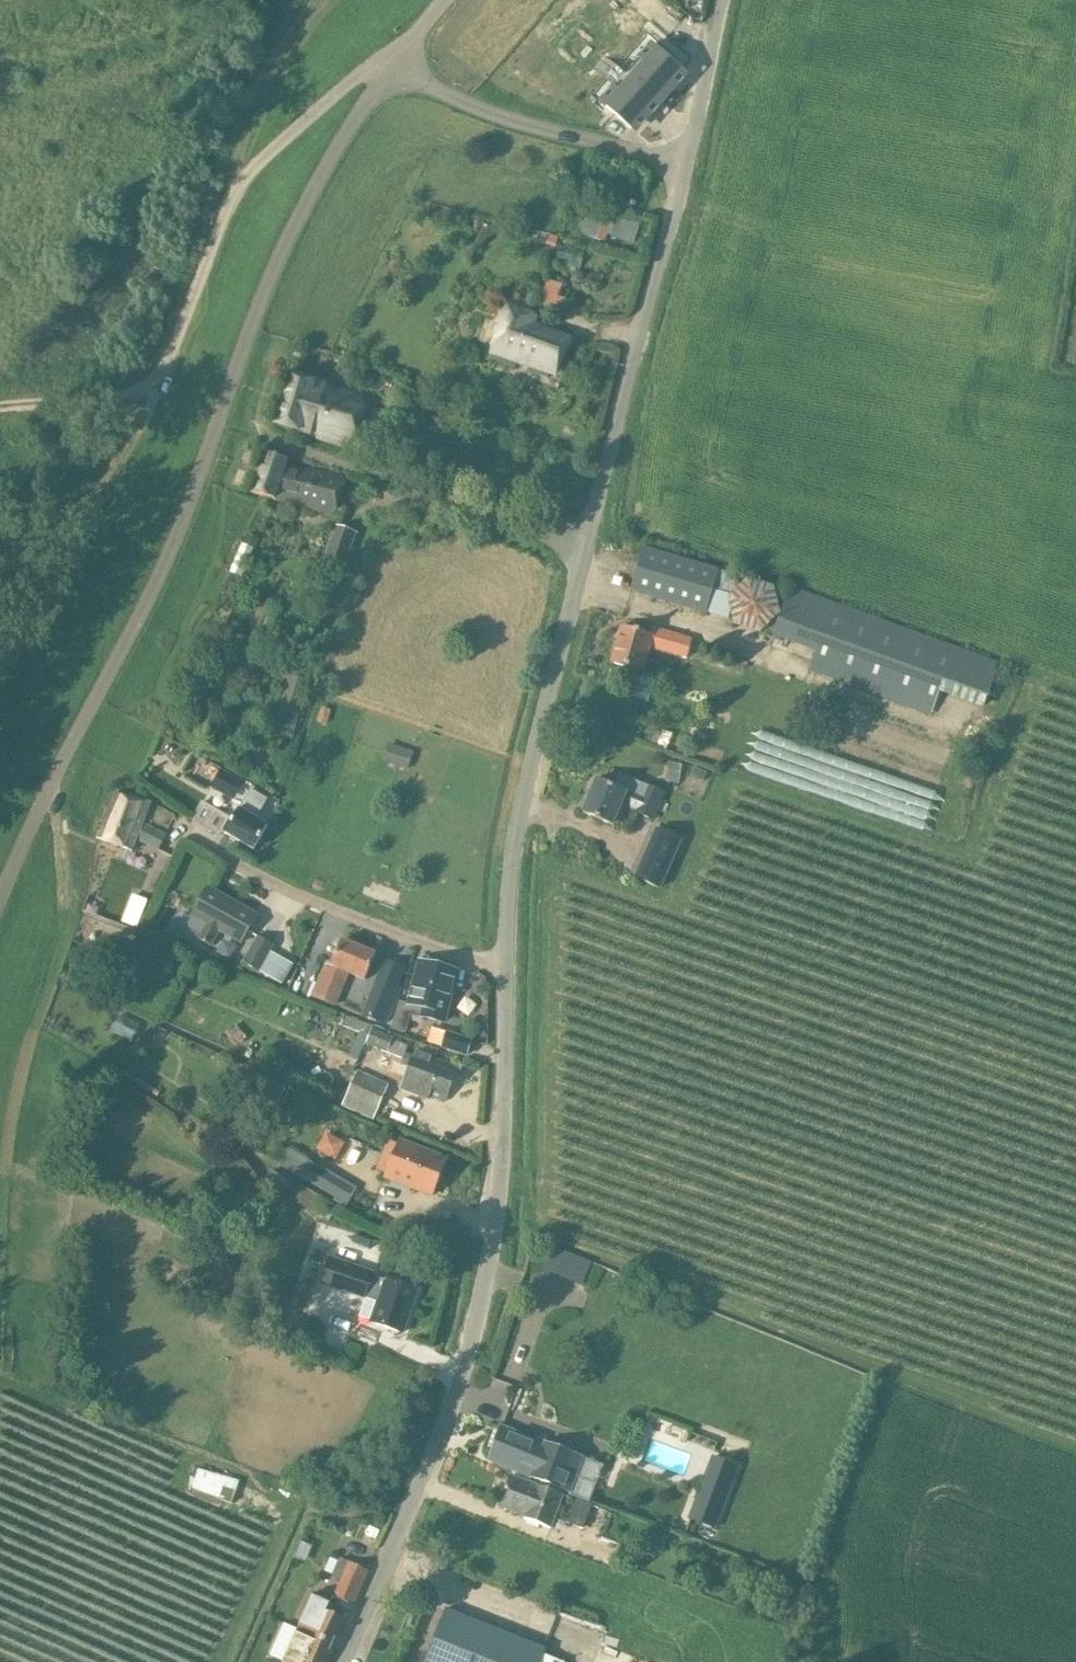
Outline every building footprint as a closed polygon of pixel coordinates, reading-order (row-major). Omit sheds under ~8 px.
[(691,8),(710,10),(711,0),(692,0),(691,8)] [(646,53),(637,45),(627,56),(636,64),(602,103),(632,130),(683,73),(652,46),(646,53)] [(592,210),(585,235),(604,241),(611,216),(592,210)] [(617,218),(611,234),(634,241),(639,226),(617,218)] [(549,277),(538,307),(562,316),(568,298),(556,294),(560,282),(549,277)] [(533,315),(508,305),(489,357),(514,367),(515,365),(549,378),(567,330),(532,318),(533,315)] [(315,380),(292,376),(276,421),(299,430),(345,446),(355,438),(359,439),(368,410),(364,408),(363,394),(333,385),(331,385),(315,380)] [(413,389),(409,399),(417,402),(421,393),(413,389)] [(287,460),(265,453),(253,491),(276,499),(331,516),(334,513),(343,516),(345,509),(339,507),(347,484),(344,475),(288,458),(287,460)] [(358,533),(336,525),(325,560),(346,567),(358,533)] [(245,543),(255,547),(259,538),(249,533),(245,543)] [(740,576),(643,547),(630,591),(706,613),(707,612),(729,619),(731,610),(735,625),(761,633),(781,613),(774,586),(747,579),(736,591),(740,576)] [(1000,662),(791,586),(773,635),(816,651),(810,669),(932,713),(939,692),(983,708),(1000,662)] [(649,634),(621,627),(611,663),(643,672),(650,647),(663,651),(668,632),(651,627),(649,634)] [(388,745),(382,763),(408,772),(413,753),(388,745)] [(693,766),(690,775),(703,780),(706,771),(693,766)] [(235,812),(248,777),(221,768),(208,802),(235,812)] [(666,792),(619,774),(614,787),(596,780),(583,812),(613,825),(621,805),(635,811),(634,812),(654,821),(666,792)] [(268,799),(250,789),(225,832),(254,850),(268,827),(256,820),(268,799)] [(134,797),(115,791),(95,837),(133,851),(137,840),(159,851),(167,835),(144,822),(152,801),(137,793),(134,797)] [(679,838),(654,828),(634,876),(659,886),(679,838)] [(257,915),(208,888),(193,915),(207,923),(198,938),(213,946),(221,931),(242,943),(257,915)] [(112,894),(97,889),(88,916),(103,920),(112,894)] [(242,963),(259,973),(274,945),(257,936),(242,963)] [(376,955),(341,940),(332,963),(327,961),(312,996),(336,1006),(349,973),(366,980),(376,955)] [(121,946),(116,958),(128,963),(133,951),(121,946)] [(406,1010),(442,1019),(455,969),(419,959),(406,1010)] [(405,968),(385,960),(364,1013),(383,1021),(405,968)] [(409,1067),(413,1056),(405,1053),(408,1046),(392,1040),(393,1036),(373,1029),(374,1026),(345,1014),(340,1026),(369,1036),(366,1044),(403,1057),(401,1064),(409,1067)] [(159,1024),(149,1047),(158,1052),(169,1028),(159,1024)] [(470,1039),(445,1031),(441,1045),(466,1052),(470,1039)] [(413,1056),(409,1067),(401,1089),(427,1098),(429,1095),(445,1101),(457,1067),(415,1051),(413,1056)] [(390,1084),(358,1070),(342,1106),(373,1121),(390,1084)] [(321,1077),(319,1082),(321,1087),(326,1089),(331,1087),(333,1082),(331,1077),(326,1075),(321,1077)] [(330,1130),(319,1148),(340,1161),(351,1143),(330,1130)] [(399,1144),(388,1139),(376,1170),(387,1175),(386,1178),(432,1196),(447,1159),(401,1141),(399,1144)] [(359,1188),(289,1148),(278,1165),(335,1198),(334,1200),(347,1208),(359,1188)] [(334,1204),(301,1185),(293,1200),(325,1219),(334,1204)] [(374,1274),(341,1263),(333,1288),(366,1299),(367,1294),(380,1298),(372,1322),(402,1333),(417,1290),(386,1280),(385,1284),(372,1280),(374,1274)] [(543,1443),(503,1428),(490,1461),(529,1476),(530,1475),(570,1490),(582,1459),(543,1443)] [(713,1457),(689,1519),(714,1528),(738,1466),(713,1457)] [(198,1467),(191,1488),(230,1500),(236,1479),(198,1467)] [(563,1496),(512,1476),(500,1506),(525,1516),(525,1518),(551,1528),(563,1496)] [(575,1500),(567,1523),(583,1528),(591,1506),(575,1500)] [(353,1606),(369,1571),(366,1569),(367,1566),(357,1561),(355,1565),(349,1562),(333,1597),(353,1606)] [(298,1629),(335,1644),(346,1621),(325,1612),(331,1600),(314,1593),(298,1629)] [(545,1655),(547,1649),(446,1608),(424,1661),(562,1661),(545,1655)] [(298,1629),(295,1634),(300,1636),(288,1661),(327,1661),(335,1644),(298,1629)]
